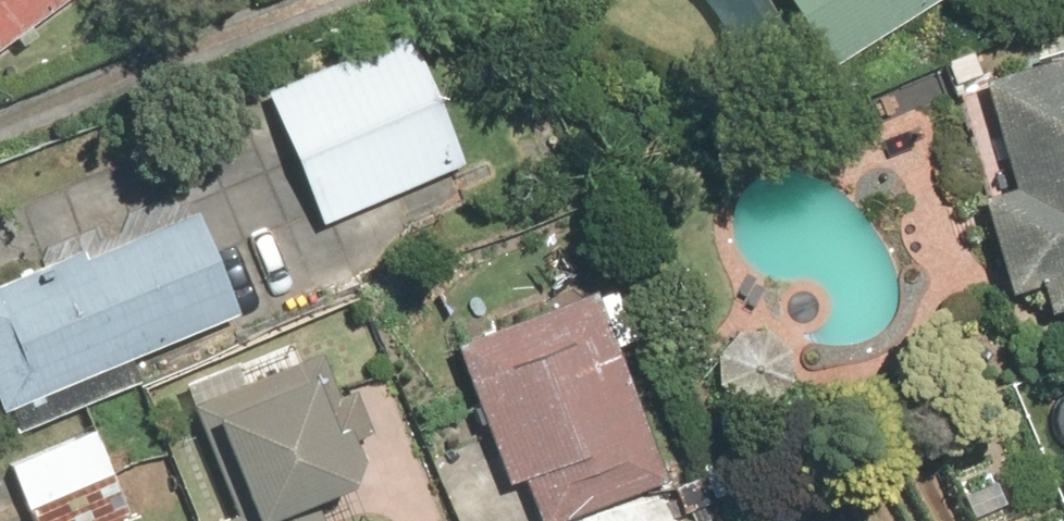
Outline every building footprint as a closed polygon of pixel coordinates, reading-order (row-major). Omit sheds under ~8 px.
[(53,0),(0,0),(0,41),(53,0)] [(840,51),(921,0),(808,0),(840,51)] [(423,29),(278,83),(328,217),(473,163),(423,29)] [(958,80),(1018,273),(1042,266),(1053,301),(1063,297),(1063,48),(958,80)] [(9,405),(251,311),(207,199),(0,279),(0,382),(9,405)] [(600,282),(461,327),(510,477),(529,471),(543,515),(664,476),(600,282)] [(192,375),(238,512),(218,519),(219,520),(324,520),(314,493),(369,475),(328,351),(260,374),(254,355),(192,375)] [(9,454),(35,520),(140,520),(100,419),(9,454)]
